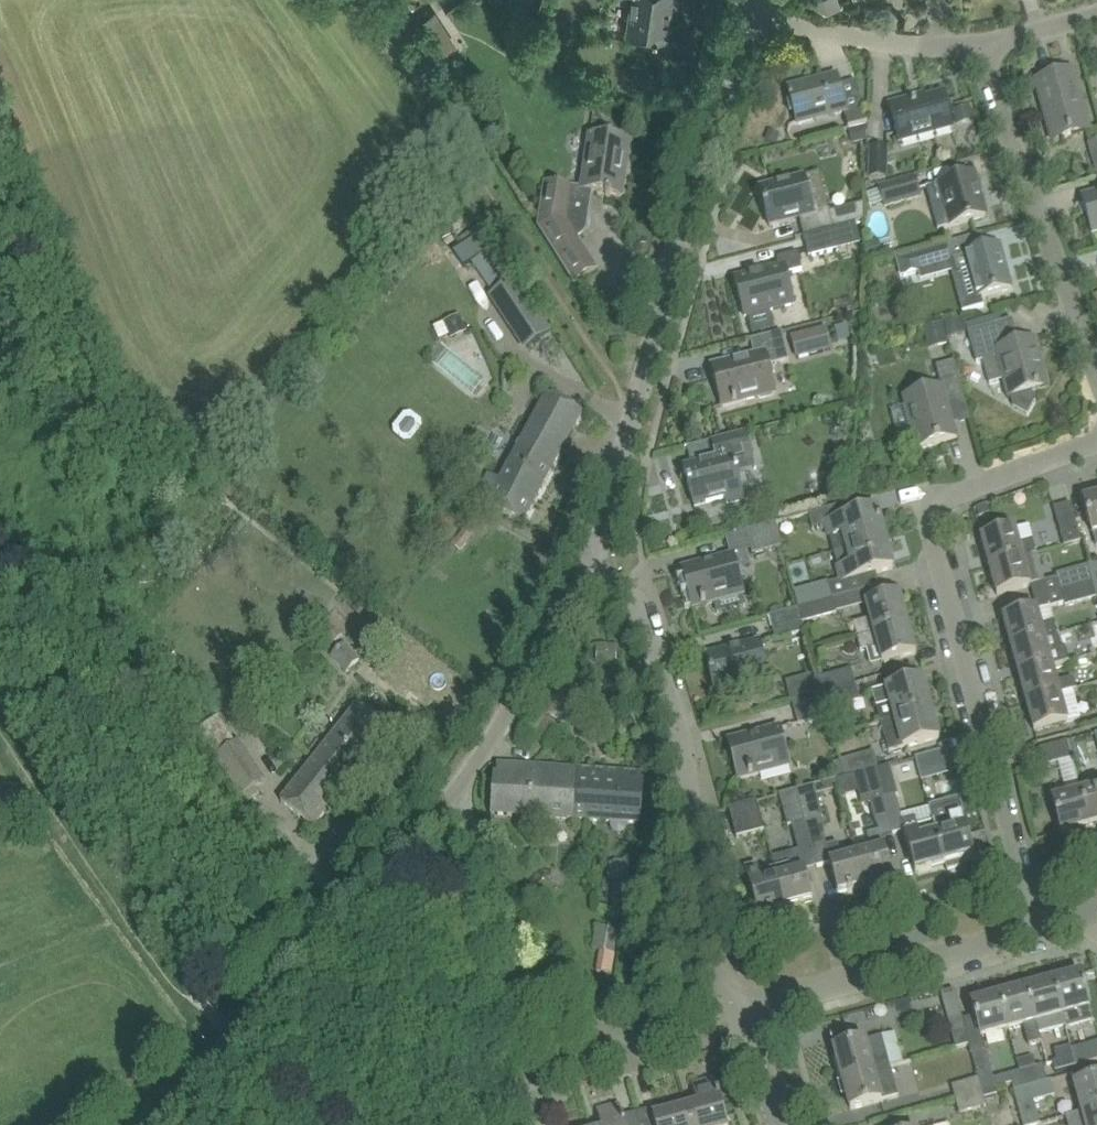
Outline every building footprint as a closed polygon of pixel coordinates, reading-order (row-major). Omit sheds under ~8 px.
[(515,6),(529,11),(533,0),(517,0),(515,6)] [(646,35),(668,38),(673,0),(633,0),(628,33),(646,35)] [(459,43),(436,10),(417,22),(440,56),(459,43)] [(1090,131),(1079,93),(1073,72),(1037,82),(1054,141),(1090,131)] [(847,111),(843,97),(837,76),(790,89),(792,97),(790,98),(791,101),(793,101),(799,124),(847,111)] [(900,141),(932,133),(953,127),(944,95),(917,102),(915,97),(890,104),(900,141)] [(958,125),(975,121),(971,106),(954,111),(958,125)] [(850,128),(868,123),(865,109),(846,114),(850,128)] [(656,110),(653,121),(668,125),(671,114),(656,110)] [(848,130),(852,145),(864,142),(860,127),(848,130)] [(770,131),(767,140),(776,143),(779,134),(770,131)] [(593,191),(601,193),(622,196),(630,141),(591,136),(583,189),(546,184),(540,226),(539,227),(575,284),(598,269),(578,238),(582,235),(584,233),(586,231),(587,229),(593,191)] [(1089,145),(1096,175),(1096,142),(1089,145)] [(886,178),(886,173),(888,146),(873,146),(871,177),(886,178)] [(800,219),(805,236),(835,228),(859,222),(857,212),(852,213),(851,207),(831,213),(820,173),(761,188),(770,227),(800,219)] [(975,174),(927,188),(939,230),(960,224),(963,232),(970,230),(968,222),(986,217),(975,174)] [(885,207),(920,197),(915,179),(880,188),(885,207)] [(1084,203),(1093,235),(1096,234),(1096,199),(1084,203)] [(841,250),(835,228),(805,236),(810,257),(841,250)] [(878,242),(864,246),(868,262),(883,257),(878,242)] [(1000,246),(979,252),(953,259),(957,274),(968,271),(976,299),(1012,290),(1000,246)] [(481,257),(474,262),(495,293),(489,297),(525,349),(532,345),(551,331),(494,247),(481,257)] [(945,248),(918,256),(899,262),(903,276),(949,263),(945,248)] [(781,267),(736,279),(746,317),(748,316),(753,336),(777,330),(772,310),(795,304),(797,304),(789,273),(804,269),(800,253),(779,259),(781,267)] [(452,339),(468,332),(461,316),(445,323),(452,339)] [(945,323),(949,338),(969,332),(964,317),(945,323)] [(1013,319),(969,332),(977,362),(984,360),(984,363),(990,385),(995,383),(1005,380),(1010,397),(1011,397),(1014,408),(1028,416),(1036,402),(1033,391),(1048,387),(1035,340),(1016,345),(1015,339),(1019,338),(1013,319)] [(929,350),(949,344),(944,323),(924,329),(929,350)] [(798,360),(833,351),(827,327),(791,337),(798,360)] [(783,333),(774,335),(753,340),(757,355),(713,366),(723,407),(778,393),(770,363),(790,358),(783,333)] [(904,399),(913,428),(918,449),(958,438),(948,402),(963,398),(964,400),(965,399),(954,360),(936,366),(942,388),(904,399)] [(477,499),(505,514),(524,524),(584,414),(547,394),(502,480),(490,474),(477,499)] [(712,441),(712,442),(723,439),(726,451),(715,454),(717,460),(685,469),(694,505),(727,498),(728,503),(746,498),(739,473),(758,469),(748,431),(712,441)] [(219,478),(214,485),(235,502),(240,496),(219,478)] [(1017,497),(1015,501),(1015,504),(1018,508),(1022,508),(1025,506),(1026,502),(1025,499),(1021,497),(1017,497)] [(1084,500),(1093,534),(1096,533),(1096,497),(1084,500)] [(987,504),(976,508),(980,518),(990,513),(987,504)] [(1082,542),(1078,525),(1072,504),(1055,509),(1065,546),(1082,542)] [(834,553),(846,550),(886,539),(878,509),(833,521),(829,508),(810,514),(815,529),(825,526),(828,539),(831,538),(834,553)] [(782,546),(776,522),(747,530),(754,554),(782,546)] [(982,539),(990,567),(1039,554),(1031,525),(982,539)] [(795,591),(799,608),(865,590),(861,577),(894,569),(886,539),(846,550),(850,564),(836,568),(840,581),(829,584),(828,582),(795,591)] [(694,609),(745,595),(738,569),(751,565),(747,551),(683,569),(694,609)] [(1046,582),(1039,554),(990,567),(998,596),(1046,582)] [(1093,582),(1096,595),(1096,563),(1089,565),(1093,582)] [(1057,574),(1061,590),(1093,582),(1089,565),(1057,574)] [(1096,598),(1096,596),(1096,595),(1093,582),(1061,590),(1066,606),(1096,598)] [(854,624),(858,638),(909,624),(901,594),(867,603),(871,619),(854,624)] [(364,597),(353,608),(362,617),(373,606),(364,597)] [(833,599),(799,608),(803,623),(837,614),(833,599)] [(805,631),(803,623),(799,608),(770,616),(776,639),(805,631)] [(1035,611),(1004,619),(1012,647),(1058,634),(1055,622),(1039,626),(1035,611)] [(343,628),(331,616),(322,625),(334,637),(343,628)] [(917,654),(909,624),(858,638),(862,652),(868,650),(872,666),(883,663),(917,654)] [(1012,647),(1019,674),(1070,661),(1066,647),(1062,648),(1058,634),(1012,647)] [(760,642),(728,651),(707,657),(717,694),(770,680),(760,642)] [(345,645),(333,658),(349,672),(361,659),(345,645)] [(599,650),(598,666),(619,667),(619,650),(599,650)] [(1019,674),(1027,702),(1078,688),(1075,678),(1057,683),(1053,667),(1070,662),(1070,661),(1019,674)] [(818,677),(822,693),(856,684),(852,669),(818,677)] [(788,681),(793,700),(817,694),(812,675),(788,681)] [(877,708),(881,723),(932,709),(924,679),(873,693),(877,708)] [(822,693),(827,709),(860,701),(856,684),(822,693)] [(1078,690),(1078,688),(1027,702),(1035,732),(1068,723),(1068,722),(1081,719),(1074,691),(1078,690)] [(817,694),(793,700),(799,724),(828,717),(822,693),(817,694)] [(358,706),(320,754),(353,780),(391,732),(358,706)] [(940,739),(932,709),(881,723),(884,735),(889,753),(940,739)] [(546,715),(535,736),(551,745),(562,724),(546,715)] [(781,727),(751,735),(729,741),(740,780),(791,766),(781,727)] [(566,739),(558,746),(567,754),(574,747),(566,739)] [(1068,742),(1073,759),(1079,757),(1074,740),(1068,742)] [(1062,834),(1091,826),(1082,792),(1073,759),(1068,742),(1040,749),(1044,766),(1059,762),(1068,796),(1053,800),(1062,834)] [(216,756),(240,796),(263,781),(237,743),(226,750),(216,756)] [(435,743),(426,753),(436,761),(444,751),(435,743)] [(947,750),(925,756),(917,758),(921,773),(951,765),(947,750)] [(845,777),(855,775),(876,769),(878,768),(873,752),(840,761),(845,777)] [(282,802),(298,814),(315,828),(353,780),(320,754),(282,802)] [(838,779),(845,777),(840,761),(834,763),(838,779)] [(495,777),(493,815),(574,820),(576,782),(578,782),(578,770),(498,765),(498,778),(495,777)] [(876,769),(884,799),(899,795),(891,765),(878,768),(876,769)] [(863,805),(884,799),(876,769),(855,775),(863,805)] [(576,782),(574,820),(611,822),(610,823),(610,824),(610,825),(610,826),(610,827),(610,828),(610,829),(611,829),(611,830),(612,831),(613,832),(614,833),(615,834),(616,834),(617,834),(618,834),(619,834),(620,834),(621,834),(622,834),(623,833),(624,833),(625,832),(626,831),(626,830),(627,830),(627,829),(627,828),(628,827),(628,826),(628,825),(628,824),(627,824),(627,823),(641,824),(644,774),(642,774),(642,776),(643,776),(643,788),(583,784),(584,770),(578,770),(578,782),(576,782)] [(798,790),(807,823),(824,818),(815,786),(798,790)] [(1091,826),(1096,824),(1096,788),(1082,792),(1091,826)] [(789,828),(807,823),(798,790),(780,795),(789,828)] [(757,802),(751,803),(730,809),(738,839),(765,831),(757,802)] [(962,805),(932,813),(935,823),(946,865),(954,863),(955,867),(968,863),(967,859),(976,857),(962,805)] [(916,873),(946,865),(935,823),(919,827),(917,818),(902,822),(905,831),(910,852),(916,873)] [(856,847),(867,887),(894,879),(881,832),(869,835),(871,842),(856,847)] [(854,890),(867,887),(856,847),(841,851),(839,843),(826,847),(839,895),(849,892),(849,893),(855,892),(854,890)] [(774,861),(787,909),(814,902),(800,850),(773,858),(774,861)] [(774,912),(787,909),(774,861),(767,863),(769,871),(760,873),(758,864),(746,868),(759,917),(769,914),(769,915),(775,914),(774,912)] [(597,926),(590,970),(613,974),(617,953),(615,953),(620,929),(597,926)] [(1055,981),(1067,1026),(1094,1019),(1082,974),(1055,981)] [(1027,989),(1042,1043),(1040,1035),(1067,1027),(1067,1026),(1055,981),(1027,989)] [(1001,996),(1011,1032),(1025,1028),(1030,1046),(1042,1043),(1027,989),(1001,996)] [(964,1020),(973,1054),(987,1050),(984,1039),(1011,1032),(1001,996),(973,1003),(977,1017),(964,1020)] [(973,1054),(964,1020),(963,1018),(949,1022),(957,1049),(970,1046),(972,1054),(973,1054)] [(835,1050),(843,1079),(891,1066),(883,1037),(835,1050)] [(1056,1072),(1078,1066),(1075,1057),(1076,1057),(1073,1046),(1056,1051),(1059,1062),(1054,1063),(1056,1072)] [(1076,1057),(1075,1057),(1078,1066),(1096,1061),(1096,1051),(1076,1057)] [(899,1097),(891,1066),(843,1079),(852,1110),(899,1097)] [(1021,1072),(1026,1088),(1048,1082),(1044,1066),(1021,1072)] [(981,1083),(983,1093),(997,1089),(996,1087),(1011,1083),(1013,1091),(1026,1088),(1021,1072),(981,1083)] [(953,1086),(957,1100),(983,1093),(981,1083),(980,1079),(953,1086)] [(1083,1113),(1096,1109),(1096,1079),(1076,1085),(1083,1113)] [(693,1124),(729,1124),(716,1080),(694,1087),(700,1107),(689,1110),(693,1124)] [(1026,1088),(1013,1091),(1022,1124),(1042,1124),(1036,1102),(1056,1096),(1052,1081),(1049,1082),(1048,1082),(1026,1088)] [(997,1089),(983,1093),(957,1100),(961,1113),(987,1106),(985,1098),(998,1094),(997,1089)] [(637,1114),(624,1117),(621,1106),(599,1112),(602,1124),(640,1124),(637,1114)] [(996,1113),(999,1124),(1018,1124),(1013,1108),(996,1113)] [(640,1124),(693,1124),(689,1110),(656,1120),(653,1109),(637,1114),(640,1124)] [(1083,1113),(1066,1117),(1068,1124),(1096,1124),(1096,1109),(1083,1113)]
